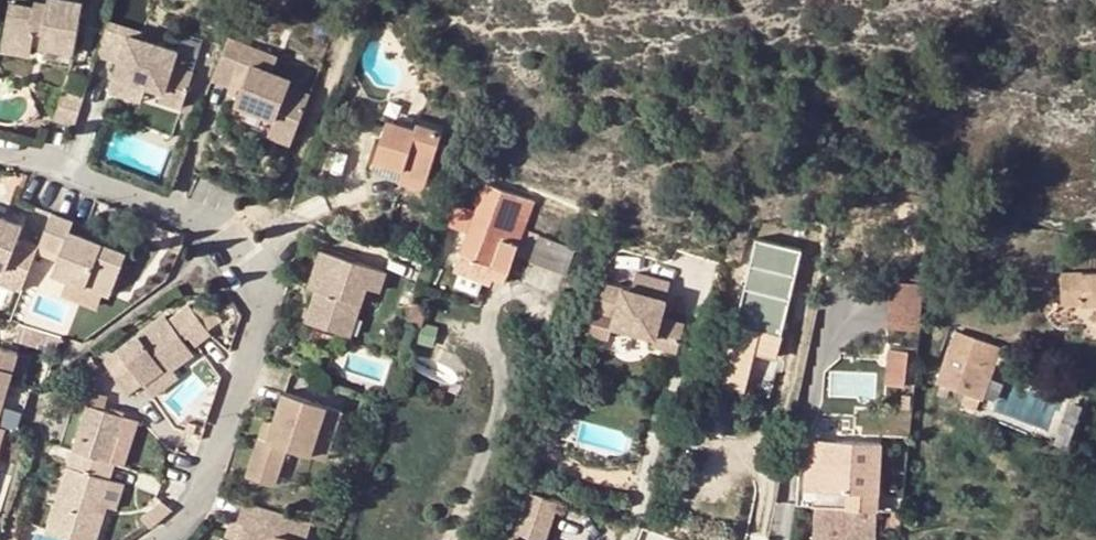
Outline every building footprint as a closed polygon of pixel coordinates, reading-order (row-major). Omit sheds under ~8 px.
[(46,4),(33,2),(32,7),(9,3),(2,49),(33,55),(34,48),(37,47),(73,52),(81,2),(71,0),(46,0),(46,4)] [(172,66),(176,50),(161,45),(142,39),(144,33),(108,20),(97,55),(118,63),(114,75),(162,92),(158,102),(181,109),(192,74),(172,66)] [(184,34),(177,62),(198,67),(204,39),(184,34)] [(241,69),(263,53),(228,39),(219,62),(237,68),(241,69)] [(279,59),(263,53),(241,69),(237,68),(236,70),(248,74),(242,91),(237,103),(276,118),(270,135),(290,141),(308,96),(289,89),(291,83),(272,75),(279,59)] [(237,68),(219,62),(212,80),(230,87),(236,70),(237,68)] [(236,70),(230,87),(242,91),(248,74),(236,70)] [(162,92),(114,75),(109,92),(157,108),(158,102),(162,92)] [(74,126),(84,95),(63,90),(53,119),(74,126)] [(390,115),(382,140),(378,154),(405,163),(403,168),(426,174),(441,127),(416,118),(414,123),(390,115)] [(378,154),(382,140),(371,137),(361,165),(422,185),(426,174),(403,168),(405,163),(378,154)] [(504,240),(519,198),(483,184),(473,211),(454,205),(446,225),(465,233),(451,273),(489,286),(492,279),(504,284),(513,256),(529,261),(538,238),(522,231),(517,244),(504,240)] [(532,203),(519,198),(504,240),(517,244),(522,231),(532,203)] [(18,240),(22,225),(0,216),(0,236),(18,240)] [(50,216),(45,226),(67,235),(71,222),(50,216)] [(45,226),(39,244),(124,262),(126,258),(67,235),(45,226)] [(18,240),(0,236),(0,265),(5,267),(1,281),(22,290),(36,252),(38,246),(18,240)] [(573,251),(538,238),(529,261),(529,264),(565,278),(573,251)] [(796,250),(760,242),(753,274),(761,276),(757,292),(744,289),(729,345),(776,358),(781,338),(780,338),(790,300),(776,296),(780,280),(789,283),(796,250)] [(124,262),(39,244),(39,245),(60,254),(57,260),(51,277),(67,283),(101,296),(111,300),(124,262)] [(60,254),(39,245),(38,246),(36,252),(57,260),(60,254)] [(385,268),(320,246),(308,284),(316,287),(307,318),(348,332),(363,286),(378,290),(385,268)] [(910,269),(893,268),(888,317),(918,320),(922,283),(908,283),(910,269)] [(612,325),(654,336),(651,345),(677,352),(684,324),(661,318),(671,281),(636,272),(632,289),(604,283),(596,312),(592,311),(585,334),(608,340),(612,325)] [(1061,294),(1061,304),(1061,305),(1095,305),(1095,273),(1061,274),(1061,294)] [(101,296),(67,283),(62,296),(97,308),(101,296)] [(1061,294),(1043,309),(1047,315),(1061,304),(1061,294)] [(412,303),(406,323),(422,328),(428,307),(412,303)] [(189,304),(172,316),(195,347),(212,335),(189,304)] [(118,353),(144,386),(163,373),(160,370),(169,363),(174,370),(194,356),(167,319),(118,353)] [(18,325),(13,342),(55,355),(61,338),(18,325)] [(949,348),(935,383),(968,395),(980,359),(949,348)] [(886,349),(881,385),(904,386),(905,384),(911,385),(914,352),(886,349)] [(5,390),(16,356),(0,351),(0,407),(5,390)] [(129,397),(144,386),(118,353),(103,364),(129,397)] [(720,386),(739,393),(748,362),(728,357),(720,386)] [(980,359),(968,395),(980,399),(984,400),(996,365),(980,359)] [(282,391),(272,424),(266,440),(259,438),(247,475),(274,483),(286,446),(310,453),(318,424),(334,429),(341,410),(282,391)] [(968,395),(964,406),(976,411),(980,399),(968,395)] [(900,396),(899,408),(909,409),(910,397),(900,396)] [(83,406),(69,452),(107,462),(120,417),(83,406)] [(266,440),(272,424),(264,421),(259,438),(266,440)] [(324,459),(334,429),(318,424),(310,453),(324,459)] [(845,491),(845,508),(875,510),(879,445),(825,441),(823,465),(807,465),(806,489),(814,489),(845,491)] [(808,441),(807,465),(823,465),(825,441),(808,441)] [(47,533),(55,514),(68,502),(96,488),(108,479),(112,465),(107,462),(69,452),(46,532),(47,533)] [(47,533),(70,539),(96,539),(104,514),(97,512),(100,505),(107,481),(108,479),(96,488),(68,502),(55,514),(47,533)] [(125,485),(107,481),(100,505),(117,511),(125,485)] [(845,491),(814,489),(813,505),(845,508),(845,491)] [(511,539),(514,539),(547,539),(559,503),(526,492),(511,539)] [(155,525),(163,518),(172,509),(162,500),(140,517),(148,525),(151,527),(155,525)] [(235,525),(241,527),(237,539),(304,539),(309,523),(242,504),(235,525)] [(813,505),(812,539),(874,539),(875,510),(845,508),(813,505)]
